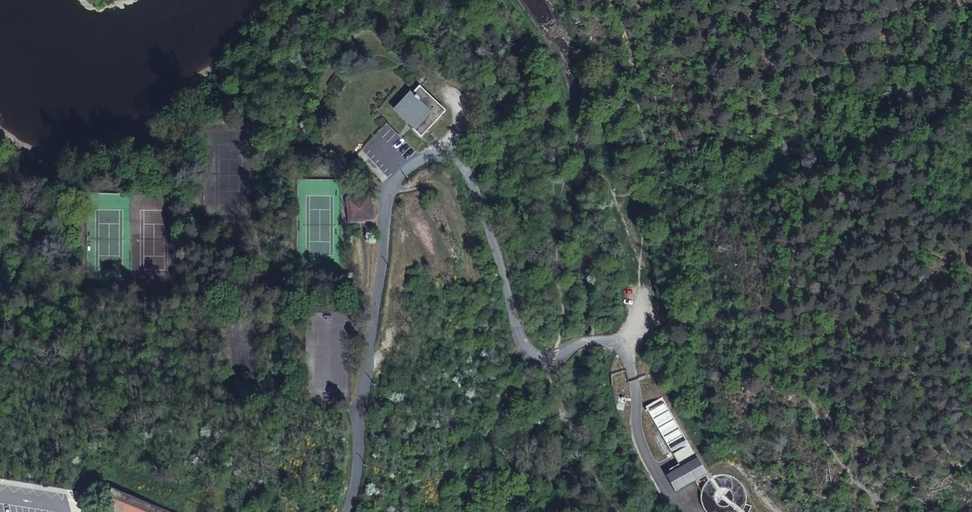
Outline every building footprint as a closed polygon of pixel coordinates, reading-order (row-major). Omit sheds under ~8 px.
[(444,112),(419,88),(411,96),(413,97),(397,114),(413,129),(412,129),(413,130),(420,137),(444,112)] [(368,197),(347,200),(350,221),(370,218),(371,218),(368,197)] [(695,457),(665,475),(673,490),(704,472),(695,457)] [(116,511),(122,511),(128,497),(109,489),(102,506),(116,511)] [(84,505),(86,500),(77,496),(75,501),(84,505)] [(128,497),(122,511),(163,511),(128,497)]
